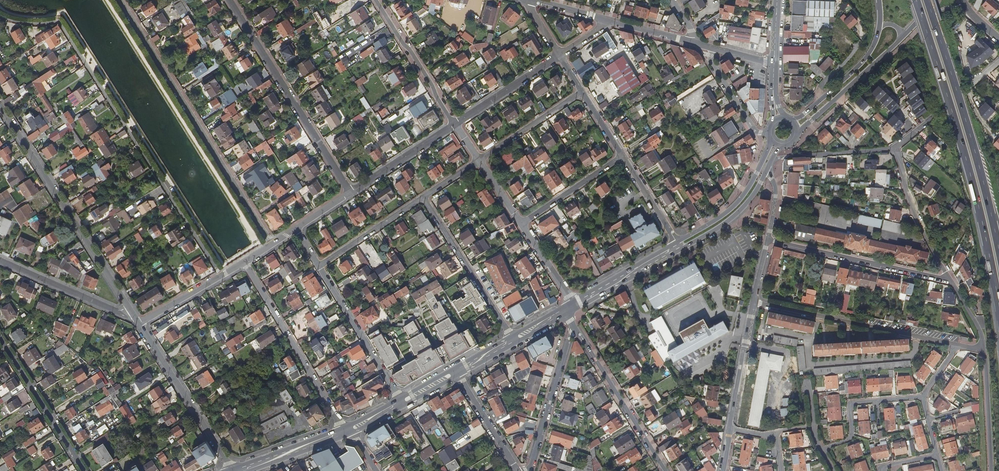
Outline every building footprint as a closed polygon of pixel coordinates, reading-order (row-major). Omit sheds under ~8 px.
[(190,10),(184,0),(179,0),(173,4),(181,16),(190,10)] [(702,0),(692,0),(689,2),(695,12),(705,6),(702,0)] [(993,17),(998,9),(998,6),(992,0),(986,0),(982,6),(988,11),(990,13),(989,14),(993,17)] [(147,16),(157,10),(152,1),(142,8),(147,16)] [(209,17),(221,10),(215,1),(207,6),(211,12),(208,14),(209,17)] [(394,6),(403,20),(412,15),(409,10),(408,11),(401,1),(394,6)] [(833,19),(834,3),(807,2),(807,3),(807,5),(801,4),(801,2),(792,2),(791,17),(803,17),(833,19)] [(727,19),(729,12),(732,13),(733,6),(720,4),(719,14),(723,14),(722,18),(727,19)] [(492,25),(497,7),(487,5),(482,22),(492,25)] [(629,18),(630,12),(632,13),(633,8),(625,6),(622,16),(629,18)] [(648,17),(649,11),(646,10),(646,9),(645,9),(646,7),(642,6),(642,8),(636,6),(634,15),(647,19),(648,17)] [(270,12),(272,10),(270,7),(261,13),(262,13),(254,18),(256,22),(264,18),(267,23),(274,18),(270,12)] [(368,17),(362,7),(350,14),(356,24),(368,17)] [(513,25),(519,16),(509,8),(502,17),(503,17),(513,25)] [(656,19),(658,10),(650,8),(649,11),(648,17),(656,19)] [(313,9),(310,11),(314,18),(316,21),(321,28),(322,31),(326,29),(321,21),(322,20),(316,11),(315,12),(313,9)] [(192,14),(192,13),(190,10),(181,16),(183,19),(187,16),(192,14)] [(763,19),(764,13),(749,11),(748,17),(763,19)] [(681,26),(673,13),(669,16),(663,15),(659,26),(678,31),(681,26)] [(159,30),(168,24),(161,14),(152,20),(151,22),(155,27),(157,26),(159,30)] [(708,25),(719,18),(719,14),(708,20),(706,22),(708,25)] [(847,28),(855,22),(849,15),(841,21),(847,28)] [(183,19),(181,21),(185,28),(181,31),(185,37),(192,33),(191,31),(192,30),(195,34),(196,34),(198,33),(190,21),(187,16),(183,19)] [(803,17),(803,33),(811,33),(812,33),(818,33),(818,32),(826,32),(827,22),(834,22),(833,25),(837,25),(839,19),(836,16),(835,19),(833,19),(803,17)] [(513,25),(503,17),(500,20),(510,28),(513,25)] [(791,17),(791,32),(803,33),(803,17),(791,17)] [(287,18),(277,24),(281,29),(280,30),(282,33),(283,32),(286,36),(295,31),(292,27),(293,27),(290,22),(289,23),(287,18)] [(316,21),(314,18),(296,30),(298,33),(316,21)] [(406,24),(408,28),(409,27),(411,30),(414,34),(422,29),(415,18),(406,24)] [(375,27),(370,19),(361,25),(364,30),(366,33),(367,35),(369,33),(373,31),(372,29),(375,27)] [(563,38),(573,33),(566,19),(556,25),(563,38)] [(216,37),(223,33),(216,21),(208,26),(215,38),(216,37)] [(579,35),(591,28),(588,24),(585,26),(582,22),(578,24),(579,26),(575,29),(579,35)] [(55,34),(61,30),(58,25),(51,30),(50,29),(35,39),(38,44),(44,40),(45,39),(55,34)] [(364,30),(361,25),(352,30),(354,33),(357,31),(359,33),(364,30)] [(758,44),(761,29),(754,28),(752,27),(752,31),(729,27),(729,26),(723,25),(721,36),(727,37),(727,39),(758,44)] [(715,32),(712,28),(711,26),(706,30),(702,32),(707,39),(709,39),(717,42),(718,30),(715,32)] [(322,31),(321,28),(315,32),(321,42),(327,38),(326,37),(325,36),(322,31)] [(17,44),(25,38),(19,29),(11,34),(17,44)] [(633,42),(631,34),(617,30),(622,39),(624,39),(625,43),(633,42)] [(437,39),(433,31),(425,35),(428,39),(425,41),(427,45),(437,39)] [(616,48),(606,32),(600,36),(604,43),(593,50),(597,56),(600,55),(601,56),(608,52),(607,50),(610,48),(612,51),(616,48)] [(201,48),(206,46),(205,44),(202,40),(198,33),(196,34),(199,39),(203,45),(200,47),(201,48)] [(447,39),(449,43),(458,37),(460,35),(458,34),(457,33),(447,39)] [(473,45),(474,39),(465,33),(464,34),(462,37),(473,45)] [(55,34),(45,39),(52,49),(61,43),(55,34)] [(183,52),(187,57),(201,49),(201,48),(200,47),(198,44),(196,40),(193,35),(184,41),(189,48),(183,52)] [(537,54),(543,51),(533,35),(521,43),(525,49),(531,45),(537,54)] [(222,50),(230,45),(226,40),(225,41),(223,37),(218,40),(211,45),(217,53),(222,50)] [(449,55),(461,46),(458,41),(460,40),(458,37),(449,43),(444,47),(449,55)] [(974,42),(980,48),(989,57),(994,52),(978,37),(974,42)] [(384,46),(388,44),(384,38),(376,43),(373,45),(375,47),(377,50),(379,49),(384,46)] [(808,47),(808,49),(821,50),(823,46),(825,39),(811,39),(808,39),(808,47)] [(486,43),(473,45),(475,48),(477,51),(480,49),(480,48),(488,46),(487,42),(486,43)] [(233,48),(231,44),(230,45),(222,50),(229,61),(239,56),(236,51),(235,52),(233,48)] [(685,64),(676,46),(669,45),(684,73),(685,74),(688,73),(686,69),(685,70),(683,65),(685,64)] [(287,60),(295,55),(288,46),(280,51),(287,60)] [(384,63),(392,58),(385,47),(377,52),(384,63)] [(499,53),(504,61),(509,58),(510,59),(517,54),(513,47),(505,53),(504,50),(499,53)] [(815,64),(821,50),(808,49),(808,47),(783,47),(783,63),(792,62),(808,62),(808,64),(810,64),(815,64)] [(488,62),(496,57),(491,48),(482,54),(488,62)] [(644,56),(639,48),(631,53),(636,61),(644,56)] [(703,63),(698,54),(693,51),(682,48),(688,59),(687,60),(690,66),(692,65),(693,66),(698,63),(699,65),(703,63)] [(980,64),(989,57),(980,48),(966,56),(968,69),(980,64)] [(328,59),(331,56),(326,50),(323,53),(328,59)] [(677,64),(670,51),(663,55),(668,65),(672,63),(674,66),(677,64)] [(55,55),(53,52),(43,59),(48,67),(58,61),(54,56),(55,55)] [(26,57),(24,53),(20,56),(17,57),(20,62),(26,57)] [(466,56),(464,53),(456,58),(455,56),(452,58),(453,61),(456,59),(461,66),(469,61),(468,60),(466,56)] [(77,54),(72,57),(64,62),(66,65),(69,63),(70,65),(73,64),(72,62),(74,60),(79,57),(77,54)] [(636,82),(619,54),(602,64),(603,65),(607,71),(609,70),(621,90),(619,92),(622,96),(639,86),(636,82)] [(32,65),(43,59),(40,55),(31,61),(30,62),(32,65)] [(245,72),(252,67),(247,58),(246,59),(244,56),(238,60),(245,72)] [(481,57),(475,60),(478,65),(484,62),(481,57)] [(822,72),(833,62),(829,57),(825,61),(824,59),(820,63),(821,65),(818,68),(822,72)] [(308,58),(296,66),(302,75),(314,68),(308,58)] [(341,61),(344,66),(349,63),(346,58),(341,61)] [(214,67),(216,70),(219,68),(213,59),(210,61),(214,67)] [(595,70),(590,63),(583,67),(578,59),(575,61),(584,73),(587,75),(595,70)] [(734,70),(728,60),(724,59),(719,62),(720,65),(725,73),(732,69),(732,70),(734,70)] [(344,66),(341,61),(336,64),(341,72),(346,69),(344,66)] [(572,63),(581,79),(587,75),(584,73),(575,61),(572,63)] [(649,74),(641,62),(638,64),(642,71),(644,75),(645,76),(649,74)] [(909,113),(914,120),(926,110),(921,104),(923,102),(917,94),(919,92),(913,83),(916,81),(909,73),(912,71),(905,62),(893,71),(900,80),(897,82),(904,91),(901,93),(907,101),(905,103),(911,112),(909,113)] [(818,68),(815,64),(810,64),(810,69),(817,77),(822,72),(818,68)] [(801,71),(801,68),(797,68),(797,65),(788,65),(788,73),(790,73),(790,75),(796,75),(796,74),(797,74),(797,71),(801,71)] [(203,74),(199,66),(192,70),(196,78),(199,76),(200,78),(203,76),(202,74),(203,74)] [(406,79),(400,71),(398,67),(397,67),(387,73),(395,86),(406,79)] [(609,78),(602,67),(595,72),(601,83),(609,78)] [(672,78),(666,67),(661,70),(663,74),(659,76),(663,83),(672,78)] [(2,84),(12,78),(6,69),(0,72),(0,81),(2,84)] [(40,77),(32,82),(35,86),(36,87),(40,93),(41,95),(42,94),(46,92),(40,84),(54,75),(51,70),(40,77)] [(317,70),(308,76),(312,81),(310,82),(313,87),(323,80),(317,70)] [(550,81),(552,85),(549,86),(554,93),(557,91),(554,86),(561,82),(558,77),(561,75),(559,72),(556,74),(557,76),(550,81)] [(262,80),(257,73),(249,78),(253,84),(253,85),(262,80)] [(465,80),(461,73),(458,75),(457,75),(445,82),(451,90),(463,83),(462,82),(465,80)] [(492,85),(497,82),(496,81),(492,75),(491,73),(490,73),(487,75),(483,78),(489,88),(493,86),(492,85)] [(497,82),(500,87),(504,84),(496,73),(492,75),(496,81),(497,82)] [(645,76),(644,75),(640,77),(636,82),(639,86),(648,80),(645,76)] [(747,75),(732,85),(736,91),(751,114),(755,113),(762,113),(764,89),(749,88),(750,80),(748,80),(748,77),(747,77),(747,75)] [(360,78),(355,82),(357,86),(360,84),(366,81),(363,76),(360,78)] [(801,89),(801,76),(792,76),(791,82),(791,88),(800,89),(801,89)] [(211,98),(221,92),(212,77),(201,84),(211,98)] [(12,78),(2,84),(8,93),(10,96),(18,91),(16,88),(17,87),(12,78)] [(272,85),(269,81),(250,93),(252,95),(254,93),(255,94),(258,92),(257,91),(261,89),(262,91),(272,85)] [(4,100),(6,104),(10,102),(12,103),(17,100),(23,97),(23,96),(30,91),(29,89),(31,88),(33,90),(36,87),(35,86),(32,82),(18,91),(10,96),(4,100)] [(418,91),(413,82),(403,88),(408,97),(418,91)] [(548,90),(543,82),(532,89),(537,97),(541,95),(541,96),(548,91),(548,90)] [(321,86),(312,91),(318,102),(319,101),(321,103),(325,100),(329,98),(331,97),(326,89),(325,90),(322,85),(321,86)] [(638,97),(644,94),(645,95),(647,98),(653,94),(648,85),(627,98),(630,103),(639,97),(638,97)] [(80,103),(89,97),(82,86),(73,92),(80,103)] [(466,101),(471,98),(468,92),(464,87),(458,91),(460,93),(456,96),(462,105),(467,102),(466,101)] [(871,94),(892,114),(899,107),(877,87),(871,94)] [(800,99),(800,89),(791,88),(790,88),(789,99),(800,99)] [(715,102),(708,90),(702,94),(709,106),(713,103),(715,102)] [(80,103),(73,92),(72,93),(69,94),(68,95),(75,105),(80,103)] [(227,92),(223,95),(230,105),(234,103),(227,92)] [(252,95),(250,93),(248,94),(255,104),(257,103),(252,95)] [(279,104),(273,93),(264,99),(270,109),(278,104),(279,104)] [(674,98),(672,95),(671,96),(670,94),(669,94),(668,93),(665,94),(667,98),(665,99),(664,98),(661,100),(664,104),(667,102),(674,98)] [(42,94),(41,95),(39,96),(37,97),(36,99),(37,100),(40,98),(49,111),(50,113),(52,111),(53,111),(42,94)] [(217,113),(225,108),(230,105),(223,95),(216,99),(207,104),(210,109),(213,108),(214,110),(215,109),(217,113)] [(533,104),(528,96),(518,102),(523,110),(524,109),(525,112),(531,108),(530,106),(533,104)] [(371,107),(364,97),(360,100),(366,110),(371,107)] [(854,104),(862,111),(868,105),(860,98),(854,104)] [(419,115),(428,110),(421,99),(410,106),(412,110),(415,108),(419,115)] [(321,103),(315,106),(321,116),(331,110),(325,100),(321,103)] [(606,101),(598,106),(601,110),(608,105),(606,101)] [(719,112),(713,103),(709,106),(701,111),(706,120),(709,118),(715,114),(719,112)] [(979,115),(985,121),(995,112),(986,103),(978,111),(979,115)] [(281,109),(278,104),(270,109),(259,116),(265,127),(269,125),(267,122),(273,118),(271,115),(281,109)] [(36,108),(46,124),(49,123),(46,119),(43,114),(39,107),(38,105),(35,107),(36,108)] [(518,115),(511,105),(508,107),(507,107),(501,111),(508,121),(518,115)] [(231,107),(225,110),(229,118),(236,113),(233,109),(234,108),(234,107),(232,106),(231,107)] [(372,110),(371,107),(366,110),(360,114),(362,117),(372,110)] [(571,113),(566,107),(563,109),(568,117),(571,114),(575,120),(582,116),(582,115),(580,112),(578,109),(571,113)] [(385,108),(378,112),(381,116),(387,111),(385,108)] [(435,121),(439,119),(431,108),(428,110),(419,115),(415,118),(418,121),(419,120),(424,128),(430,124),(431,126),(436,122),(435,121)] [(663,117),(658,108),(648,114),(653,123),(663,117)] [(731,116),(735,113),(732,108),(723,113),(727,119),(731,116)] [(69,124),(72,122),(73,121),(67,111),(63,114),(65,116),(68,121),(69,124)] [(92,119),(88,112),(81,117),(78,119),(87,133),(96,128),(93,121),(94,120),(93,119),(92,119)] [(335,112),(326,118),(332,129),(342,123),(335,112)] [(46,119),(49,123),(49,122),(56,118),(53,114),(46,119)] [(360,114),(353,118),(357,125),(364,120),(362,117),(360,114)] [(887,123),(897,132),(903,125),(894,115),(887,123)] [(41,124),(37,117),(34,119),(33,117),(28,120),(33,129),(41,124)] [(486,117),(480,122),(487,132),(488,133),(502,124),(497,117),(490,122),(486,117)] [(851,125),(842,118),(839,121),(840,121),(835,126),(843,134),(851,125)] [(568,127),(562,119),(554,125),(559,133),(565,130),(566,133),(569,131),(567,128),(568,127)] [(632,125),(628,119),(618,126),(627,139),(633,135),(631,131),(629,127),(632,125)] [(255,133),(259,131),(253,120),(247,124),(254,134),(255,133)] [(391,133),(383,120),(380,122),(388,135),(391,133)] [(710,133),(714,139),(734,126),(731,120),(710,133)] [(225,123),(214,130),(220,140),(229,135),(231,133),(225,123)] [(866,132),(859,126),(860,125),(858,123),(850,131),(859,139),(866,132)] [(887,123),(879,130),(889,140),(896,132),(887,123)] [(46,124),(27,137),(30,140),(32,139),(33,140),(37,137),(38,136),(38,135),(45,130),(49,128),(46,124)] [(410,137),(403,126),(391,133),(394,138),(396,137),(399,142),(406,138),(406,139),(410,137)] [(714,139),(719,147),(728,141),(727,139),(738,132),(734,126),(714,139)] [(110,140),(103,128),(92,135),(100,146),(108,141),(110,140)] [(288,145),(301,136),(295,128),(286,134),(288,138),(285,140),(288,145)] [(70,131),(78,144),(81,142),(73,129),(70,131)] [(60,138),(66,134),(63,130),(58,134),(56,131),(49,136),(53,141),(60,137),(60,138)] [(832,137),(824,130),(817,137),(825,145),(832,137)] [(262,134),(259,131),(255,133),(262,143),(265,140),(262,135),(262,134)] [(265,140),(266,142),(269,140),(273,137),(276,136),(273,131),(269,133),(271,136),(267,139),(264,134),(262,135),(265,140)] [(547,148),(558,141),(551,131),(541,138),(547,148)] [(484,147),(493,141),(488,133),(487,132),(478,138),(484,147)] [(340,150),(350,144),(344,134),(334,141),(340,150)] [(735,149),(745,143),(747,146),(753,142),(748,134),(727,148),(721,152),(723,155),(729,165),(751,161),(749,149),(748,149),(747,146),(742,147),(743,149),(735,151),(736,154),(728,155),(725,153),(735,147),(735,149)] [(220,140),(220,141),(225,149),(234,142),(229,135),(220,140)] [(659,142),(655,135),(646,140),(648,142),(651,147),(659,142)] [(47,137),(42,140),(46,146),(50,144),(47,137)] [(384,152),(395,145),(389,137),(378,143),(384,152)] [(264,150),(268,157),(273,153),(268,145),(268,144),(266,142),(265,140),(262,143),(256,147),(258,150),(264,147),(264,148),(265,149),(264,150)] [(100,146),(98,147),(105,158),(116,152),(112,145),(111,145),(108,141),(100,146)] [(243,141),(233,147),(239,158),(250,151),(245,144),(243,141)] [(929,153),(936,146),(930,141),(924,147),(928,150),(927,151),(929,153)] [(454,142),(440,152),(444,158),(458,149),(462,146),(460,142),(456,145),(454,142)] [(651,147),(648,142),(643,145),(641,147),(641,148),(646,155),(651,152),(653,151),(651,147)] [(52,143),(42,149),(48,158),(57,152),(52,143)] [(77,161),(88,154),(85,148),(81,150),(78,146),(71,150),(74,155),(77,161)] [(597,160),(607,153),(604,148),(598,151),(595,148),(593,149),(591,146),(588,147),(590,149),(591,151),(597,160)] [(7,147),(0,151),(0,154),(6,163),(11,160),(8,155),(11,152),(7,147)] [(366,151),(368,155),(371,154),(376,161),(383,156),(378,149),(375,151),(372,147),(366,151)] [(546,162),(550,159),(549,156),(543,147),(539,149),(531,155),(530,153),(526,156),(535,169),(546,162)] [(134,152),(131,148),(124,153),(127,156),(134,152)] [(250,151),(239,158),(238,159),(239,161),(239,162),(244,170),(253,164),(248,156),(255,152),(253,149),(250,151)] [(591,151),(590,149),(579,157),(585,166),(590,163),(593,161),(593,162),(597,160),(591,151)] [(930,159),(918,149),(913,155),(917,158),(914,162),(921,168),(930,159)] [(309,160),(302,150),(293,155),(300,166),(309,160)] [(500,158),(505,166),(506,166),(507,168),(511,164),(516,161),(515,159),(513,157),(510,151),(500,158)] [(660,161),(653,151),(651,152),(658,162),(660,161)] [(456,156),(454,152),(444,159),(446,162),(449,160),(452,164),(459,159),(461,160),(465,158),(461,152),(456,156)] [(658,162),(651,152),(646,155),(640,159),(647,169),(657,162),(658,162)] [(718,159),(723,155),(721,152),(718,153),(713,157),(715,161),(718,159)] [(273,155),(268,157),(273,165),(278,163),(273,155)] [(509,175),(516,171),(518,169),(523,177),(535,169),(526,156),(525,155),(524,156),(516,161),(511,164),(507,168),(505,169),(509,175)] [(729,165),(723,155),(718,159),(724,169),(730,166),(729,165)] [(675,167),(668,156),(660,161),(658,162),(657,162),(665,174),(675,167)] [(98,169),(100,169),(104,166),(107,164),(103,160),(102,161),(100,159),(94,163),(96,165),(98,169)] [(809,171),(809,164),(811,164),(811,159),(792,160),(791,159),(785,160),(783,164),(782,171),(802,171),(809,171)] [(229,165),(231,168),(238,164),(236,160),(229,165)] [(876,171),(876,165),(879,165),(879,161),(868,161),(868,165),(865,165),(865,171),(871,171),(876,171)] [(320,173),(313,162),(307,165),(305,163),(300,166),(302,169),(309,180),(320,173)] [(363,172),(357,162),(347,168),(353,177),(357,175),(358,176),(363,172)] [(100,169),(102,172),(107,179),(111,177),(106,170),(111,166),(109,163),(107,164),(104,166),(100,169)] [(133,177),(143,171),(140,165),(139,166),(137,163),(130,167),(133,171),(129,174),(131,177),(133,177)] [(836,163),(836,164),(835,175),(845,176),(846,165),(840,165),(840,164),(836,163)] [(267,170),(263,164),(242,178),(247,184),(252,180),(260,192),(275,182),(272,178),(268,180),(263,172),(267,170)] [(825,175),(835,176),(835,175),(836,164),(832,164),(832,165),(826,164),(825,175)] [(70,165),(60,172),(60,173),(60,174),(59,177),(62,175),(67,183),(75,178),(70,170),(72,169),(70,165)] [(17,184),(25,178),(18,166),(9,171),(12,176),(7,179),(12,187),(17,184)] [(569,181),(577,175),(571,166),(563,172),(569,181)] [(407,181),(414,176),(412,173),(413,172),(410,168),(409,169),(409,168),(402,172),(407,181)] [(432,180),(440,175),(436,168),(428,173),(432,180)] [(82,180),(87,188),(90,186),(91,188),(95,185),(93,182),(95,181),(93,176),(95,174),(96,175),(99,174),(104,181),(107,179),(102,172),(100,169),(98,169),(97,170),(93,173),(90,175),(82,180)] [(551,189),(561,182),(553,170),(543,177),(551,189)] [(709,177),(704,170),(698,174),(701,179),(702,178),(704,180),(709,177)] [(282,178),(276,181),(277,182),(270,188),(270,189),(276,197),(277,198),(285,192),(279,186),(283,183),(283,181),(285,180),(286,179),(291,187),(295,193),(297,192),(303,188),(306,186),(304,183),(303,184),(301,181),(299,182),(292,171),(282,178)] [(886,187),(886,171),(877,171),(877,187),(886,187)] [(80,176),(82,180),(90,175),(88,172),(80,176)] [(797,186),(798,174),(789,173),(787,185),(797,186)] [(507,182),(510,186),(517,181),(521,178),(519,174),(507,182)] [(722,189),(732,183),(727,174),(722,177),(717,181),(722,189)] [(675,187),(669,177),(662,181),(668,191),(669,190),(670,190),(675,187)] [(27,200),(39,192),(37,188),(36,189),(30,179),(18,187),(27,200)] [(395,185),(401,194),(410,188),(404,179),(395,185)] [(939,190),(941,186),(942,185),(933,179),(925,191),(930,195),(934,187),(939,190)] [(317,181),(307,188),(306,186),(303,188),(297,192),(299,195),(301,197),(309,191),(313,197),(323,190),(317,181)] [(517,181),(510,186),(515,194),(522,189),(520,185),(517,181)] [(609,190),(604,183),(595,189),(600,196),(609,190)] [(801,194),(802,187),(800,186),(797,186),(787,185),(782,185),(782,196),(796,199),(796,193),(801,194)] [(377,195),(376,196),(383,206),(395,198),(392,194),(394,193),(389,186),(377,195)] [(702,195),(697,186),(689,191),(695,200),(702,195)] [(82,195),(83,197),(88,205),(95,201),(90,194),(97,190),(95,187),(82,195)] [(531,200),(535,198),(529,188),(516,196),(523,206),(525,204),(527,207),(533,203),(531,200)] [(717,199),(721,196),(716,188),(705,194),(711,204),(715,202),(714,200),(716,198),(717,199)] [(486,189),(481,192),(478,194),(487,207),(493,203),(490,198),(491,196),(486,189)] [(883,201),(884,190),(868,189),(867,189),(865,189),(865,198),(867,198),(867,199),(883,201)] [(10,195),(9,193),(7,190),(0,194),(0,201),(10,195)] [(673,201),(667,191),(660,196),(666,205),(673,201)] [(282,216),(284,215),(286,213),(283,208),(295,199),(296,200),(297,200),(303,209),(307,206),(301,197),(299,195),(297,192),(295,193),(278,204),(281,208),(278,210),(282,216)] [(383,206),(376,196),(373,198),(373,197),(369,200),(371,201),(364,206),(370,215),(377,211),(381,209),(380,208),(383,206)] [(451,205),(445,197),(437,202),(443,210),(451,205)] [(962,210),(968,202),(960,197),(955,205),(962,210)] [(767,210),(769,201),(759,199),(758,204),(758,209),(761,209),(760,213),(764,214),(765,211),(767,212),(767,210)] [(942,211),(938,202),(934,204),(932,199),(927,201),(933,215),(942,211)] [(583,208),(578,200),(574,203),(574,202),(564,208),(570,218),(580,211),(579,210),(583,208)] [(146,201),(137,207),(142,215),(152,209),(146,201)] [(153,201),(146,201),(152,209),(156,206),(153,201)] [(18,210),(19,211),(24,208),(31,219),(36,216),(38,215),(35,211),(33,212),(28,204),(26,205),(26,204),(18,210)] [(164,216),(171,211),(166,204),(163,206),(162,205),(159,207),(160,209),(164,216)] [(593,215),(594,214),(597,209),(594,204),(588,208),(593,215)] [(694,214),(691,210),(694,208),(691,204),(688,206),(681,210),(683,215),(684,214),(687,219),(694,214)] [(96,221),(104,216),(102,214),(109,210),(105,205),(99,209),(98,208),(91,212),(96,221)] [(124,209),(122,206),(113,211),(109,214),(111,217),(113,216),(121,211),(124,209)] [(356,225),(366,218),(359,207),(359,208),(356,210),(349,214),(356,225)] [(451,224),(459,219),(452,207),(444,213),(451,224)] [(24,208),(19,211),(26,223),(29,221),(31,219),(24,208)] [(121,211),(129,224),(132,222),(131,221),(129,218),(124,209),(121,211)] [(266,215),(271,223),(272,222),(277,228),(284,223),(274,209),(266,215)] [(899,223),(901,212),(890,210),(888,220),(899,223)] [(21,226),(22,227),(24,224),(26,223),(19,211),(14,214),(21,226)] [(114,217),(117,215),(119,219),(122,217),(127,225),(129,224),(121,211),(113,216),(114,217)] [(419,226),(427,221),(420,212),(412,217),(418,227),(419,226)] [(502,228),(510,224),(504,214),(496,220),(499,224),(497,225),(500,230),(502,228)] [(766,225),(768,217),(762,215),(760,219),(754,217),(753,221),(766,225)] [(38,219),(36,216),(31,219),(29,221),(30,221),(36,231),(42,228),(37,220),(38,219)] [(553,232),(560,228),(558,225),(558,224),(552,216),(538,225),(544,234),(551,229),(553,232)] [(636,249),(659,235),(652,223),(646,227),(639,216),(629,222),(636,233),(629,237),(636,249)] [(0,229),(0,230),(0,232),(0,235),(3,236),(4,233),(6,234),(11,222),(4,218),(0,217),(0,228),(0,229)] [(106,220),(101,223),(104,227),(108,225),(113,232),(117,230),(116,228),(117,227),(115,223),(117,222),(114,217),(106,221),(106,220)] [(881,227),(883,221),(867,217),(866,223),(881,227)] [(339,237),(349,230),(342,220),(332,227),(339,237)] [(435,230),(429,220),(427,221),(419,226),(421,229),(422,229),(423,230),(427,228),(430,233),(435,230)] [(627,234),(620,221),(607,229),(609,232),(620,225),(624,233),(622,234),(623,236),(627,234)] [(902,231),(903,225),(885,221),(884,227),(902,231)] [(401,236),(408,231),(402,223),(395,227),(401,236)] [(517,229),(513,223),(510,224),(502,228),(504,231),(506,235),(517,229)] [(463,224),(456,228),(460,235),(469,230),(467,227),(465,228),(463,224)] [(153,239),(161,233),(156,225),(148,231),(153,239)] [(906,249),(865,240),(866,238),(850,234),(850,237),(797,225),(795,236),(926,264),(928,254),(911,250),(911,248),(906,247),(906,249)] [(181,232),(178,227),(165,236),(172,247),(184,240),(181,235),(180,235),(179,233),(180,233),(181,232)] [(476,244),(479,242),(483,239),(488,236),(482,227),(479,229),(480,230),(482,233),(482,234),(477,237),(478,239),(475,240),(474,241),(476,244)] [(565,243),(568,246),(577,236),(573,230),(569,235),(570,236),(567,239),(560,228),(553,232),(551,234),(560,246),(565,243)] [(323,253),(336,245),(326,230),(322,232),(327,240),(324,242),(324,243),(319,247),(323,253)] [(59,240),(53,232),(41,239),(40,242),(44,247),(47,244),(49,246),(59,240)] [(474,241),(469,232),(459,238),(465,247),(474,241)] [(98,243),(105,237),(101,233),(95,239),(98,243)] [(111,243),(119,239),(116,235),(107,241),(106,239),(104,241),(105,243),(102,244),(107,252),(114,247),(111,243)] [(440,245),(434,235),(427,239),(424,240),(431,250),(433,249),(440,245)] [(954,239),(955,236),(947,236),(946,247),(954,248),(954,243),(954,239)] [(30,255),(35,244),(22,238),(17,249),(30,255)] [(630,247),(626,238),(618,243),(623,251),(630,247)] [(177,246),(179,249),(184,246),(188,254),(195,250),(190,242),(188,239),(177,246)] [(479,242),(485,252),(489,250),(483,239),(479,242)] [(504,243),(506,245),(511,254),(523,247),(517,239),(512,242),(510,239),(504,243)] [(72,252),(82,246),(79,242),(68,249),(71,253),(72,252)] [(476,244),(470,247),(476,257),(485,252),(479,242),(476,244)] [(583,270),(586,260),(583,255),(586,253),(581,245),(579,242),(575,244),(577,248),(573,250),(577,256),(573,267),(583,270)] [(294,261),(300,257),(293,245),(287,249),(287,250),(282,253),(287,261),(292,258),(294,261)] [(116,255),(122,251),(119,246),(107,253),(110,259),(116,255)] [(623,256),(617,246),(604,254),(607,258),(611,265),(614,263),(613,261),(623,256)] [(775,266),(776,260),(779,261),(782,249),(773,248),(766,274),(775,276),(775,274),(778,275),(780,268),(775,266)] [(369,265),(367,262),(359,249),(355,252),(361,261),(360,261),(362,265),(364,268),(367,266),(369,265)] [(803,259),(804,254),(784,250),(783,254),(803,259)] [(961,266),(966,257),(956,251),(951,261),(961,266)] [(79,263),(72,252),(71,253),(63,258),(77,270),(78,268),(75,265),(79,263)] [(436,253),(428,258),(427,257),(422,260),(429,272),(432,271),(437,268),(436,266),(441,263),(437,255),(436,253)] [(280,261),(276,255),(274,256),(273,255),(266,260),(273,270),(279,266),(280,266),(278,263),(280,261)] [(401,273),(405,270),(397,257),(395,255),(391,258),(395,265),(388,269),(392,275),(399,270),(401,273)] [(515,287),(500,256),(485,263),(500,294),(515,287)] [(56,274),(59,266),(62,261),(51,257),(49,262),(51,264),(52,261),(54,262),(50,272),(56,274)] [(80,280),(83,275),(77,270),(63,258),(62,261),(59,266),(62,268),(63,267),(80,280)] [(535,273),(525,258),(517,263),(515,264),(525,279),(535,273)] [(602,273),(612,267),(611,265),(607,258),(597,264),(602,273)] [(116,266),(124,279),(133,273),(129,266),(130,265),(127,259),(116,266)] [(453,264),(450,259),(440,266),(443,270),(440,272),(444,279),(447,277),(456,272),(452,265),(453,264)] [(199,274),(208,269),(202,260),(193,265),(199,274)] [(652,313),(702,285),(688,260),(649,283),(648,280),(644,283),(645,285),(639,289),(652,313)] [(351,268),(347,261),(339,266),(344,274),(351,268)] [(83,275),(84,274),(86,273),(79,263),(75,265),(78,268),(77,270),(83,275)] [(297,279),(304,274),(301,271),(295,274),(289,263),(284,266),(289,274),(288,275),(289,275),(292,282),(297,279)] [(368,278),(375,274),(374,272),(372,273),(371,271),(370,271),(367,266),(364,268),(357,272),(360,276),(364,274),(367,278),(368,278)] [(289,275),(288,275),(284,268),(281,270),(279,271),(283,279),(289,275)] [(387,274),(384,268),(377,272),(382,280),(388,275),(389,276),(391,275),(389,272),(387,274)] [(856,287),(861,269),(856,268),(852,286),(856,287)] [(833,283),(836,272),(823,269),(821,280),(833,283)] [(845,285),(846,279),(845,279),(846,270),(839,269),(836,283),(845,285)] [(185,283),(194,277),(189,270),(181,275),(185,283)] [(408,281),(410,284),(421,277),(419,273),(414,276),(415,277),(408,281)] [(874,289),(877,277),(871,275),(870,278),(867,278),(867,275),(861,273),(858,285),(874,289)] [(77,288),(81,289),(86,275),(84,274),(83,275),(80,280),(77,288)] [(176,284),(170,274),(161,280),(167,289),(176,284)] [(307,289),(318,282),(313,274),(302,281),(307,289)] [(369,285),(378,279),(375,274),(368,278),(370,280),(367,282),(369,285)] [(94,289),(98,280),(87,275),(83,285),(94,289)] [(144,284),(139,276),(137,277),(136,275),(132,278),(133,280),(130,282),(135,290),(144,284)] [(738,297),(742,278),(731,275),(727,295),(738,297)] [(538,279),(537,276),(530,283),(534,292),(538,289),(536,283),(535,281),(536,280),(538,279)] [(479,317),(488,311),(486,307),(487,306),(471,280),(469,281),(466,277),(458,283),(462,290),(464,289),(467,294),(465,295),(466,297),(463,299),(462,297),(457,301),(456,299),(452,302),(459,314),(463,311),(463,310),(473,304),(476,308),(475,309),(479,317)] [(888,285),(889,280),(879,278),(877,287),(884,288),(885,284),(888,285)] [(273,293),(282,287),(277,279),(268,285),(273,293)] [(448,361),(476,345),(473,339),(472,339),(466,328),(459,333),(454,324),(453,324),(449,317),(447,318),(439,304),(441,303),(438,299),(437,300),(436,299),(435,299),(434,296),(443,291),(437,280),(411,295),(417,305),(423,301),(425,305),(424,305),(434,323),(431,325),(432,327),(431,328),(435,334),(434,335),(438,342),(439,341),(442,345),(440,346),(434,349),(430,351),(429,349),(428,347),(430,346),(426,339),(424,339),(421,333),(421,332),(414,320),(402,327),(409,340),(406,341),(410,347),(409,348),(413,356),(415,355),(416,357),(417,358),(400,367),(402,369),(391,376),(399,389),(404,386),(409,383),(428,372),(435,369),(442,364),(445,362),(448,361)] [(898,287),(899,282),(889,280),(888,285),(887,289),(892,290),(892,289),(893,286),(898,287)] [(245,282),(236,287),(242,297),(250,292),(245,282)] [(323,291),(318,282),(307,289),(312,298),(323,291)] [(19,283),(16,290),(18,291),(18,292),(24,295),(24,297),(30,300),(31,298),(35,299),(38,292),(34,291),(35,290),(30,288),(28,287),(29,285),(22,283),(21,284),(19,283)] [(911,296),(913,285),(903,283),(899,299),(904,300),(905,294),(911,296)] [(236,287),(234,284),(227,288),(228,290),(223,293),(223,292),(218,295),(222,302),(226,300),(228,305),(234,301),(236,305),(244,301),(242,297),(236,287)] [(981,289),(967,284),(965,291),(969,293),(970,291),(979,294),(981,289)] [(850,288),(845,286),(840,311),(845,312),(850,288)] [(367,289),(366,287),(364,288),(361,290),(361,291),(365,297),(363,299),(362,299),(365,304),(374,300),(371,296),(373,295),(369,288),(367,289)] [(390,296),(387,293),(377,299),(382,308),(383,307),(396,300),(409,292),(406,287),(390,296)] [(163,297),(157,288),(137,300),(143,309),(163,297)] [(539,303),(544,300),(540,290),(542,289),(542,288),(538,289),(534,292),(539,303)] [(286,298),(295,311),(303,306),(296,294),(297,293),(296,292),(297,291),(295,289),(292,291),(290,293),(291,295),(286,298)] [(815,299),(816,296),(814,296),(815,291),(810,290),(810,293),(807,292),(806,296),(803,296),(802,301),(813,304),(814,299),(815,299)] [(502,301),(515,324),(539,310),(532,298),(524,302),(518,291),(502,301)] [(620,306),(630,301),(625,292),(615,297),(620,306)] [(937,301),(937,300),(938,300),(939,295),(935,294),(934,296),(934,299),(930,298),(926,297),(926,302),(936,304),(936,305),(940,306),(940,301),(937,301)] [(951,304),(953,295),(945,294),(943,304),(941,304),(940,306),(954,309),(955,305),(951,304)] [(330,303),(325,295),(318,299),(319,301),(321,305),(323,307),(330,303)] [(52,315),(57,304),(42,297),(37,308),(52,315)] [(397,302),(396,300),(383,307),(384,309),(394,302),(395,303),(397,302)] [(217,313),(211,303),(203,307),(208,318),(217,313)] [(353,314),(364,307),(362,304),(351,311),(353,314)] [(17,316),(10,305),(1,310),(8,322),(17,316)] [(353,314),(363,330),(367,328),(365,326),(379,318),(375,311),(378,310),(375,305),(373,307),(366,311),(364,307),(353,314)] [(156,329),(159,333),(188,314),(190,313),(187,309),(176,317),(176,316),(167,322),(156,329)] [(201,316),(197,309),(191,313),(195,320),(201,316)] [(225,309),(217,313),(220,320),(229,316),(225,309)] [(302,319),(309,316),(305,309),(299,312),(302,319)] [(254,326),(265,319),(260,311),(248,319),(253,327),(254,326)] [(947,325),(957,327),(959,316),(942,312),(940,320),(948,322),(947,325)] [(327,319),(323,313),(321,314),(315,319),(322,330),(327,327),(325,323),(326,323),(325,320),(327,319)] [(395,327),(402,328),(402,327),(414,320),(417,318),(418,317),(419,313),(412,313),(412,317),(407,316),(406,320),(401,320),(401,324),(395,324),(395,327)] [(812,334),(814,324),(767,314),(765,324),(812,334)] [(331,324),(339,319),(336,315),(328,319),(331,324)] [(597,332),(612,322),(608,317),(604,319),(606,322),(604,323),(599,315),(591,320),(597,332)] [(95,330),(96,328),(94,327),(97,321),(91,318),(90,321),(88,319),(82,317),(81,320),(76,318),(74,323),(68,338),(65,345),(67,347),(74,330),(75,328),(79,329),(80,326),(91,331),(93,332),(95,330)] [(231,325),(237,321),(235,317),(228,320),(231,325)] [(673,361),(727,331),(722,321),(709,328),(704,319),(679,333),(684,342),(677,346),(660,317),(650,322),(656,332),(648,336),(648,338),(656,350),(664,363),(671,358),(673,361)] [(918,327),(920,317),(915,317),(914,320),(910,319),(907,318),(906,322),(905,325),(918,327)] [(491,329),(489,325),(487,325),(483,318),(475,323),(482,334),(491,329)] [(267,322),(265,319),(254,326),(256,329),(267,322)] [(317,330),(318,332),(322,330),(315,319),(309,322),(310,325),(307,326),(309,329),(311,327),(314,332),(317,330)] [(111,334),(115,326),(102,320),(98,331),(102,333),(104,331),(111,334)] [(65,337),(68,328),(57,323),(55,328),(57,329),(54,335),(62,338),(63,336),(65,337)] [(625,337),(618,324),(607,330),(614,343),(625,337)] [(346,330),(342,325),(334,330),(340,339),(348,334),(345,331),(346,330)] [(80,326),(79,329),(90,335),(93,332),(91,331),(80,326)] [(27,338),(20,329),(11,335),(17,344),(27,338)] [(171,343),(182,336),(180,332),(176,335),(173,330),(165,335),(166,336),(164,337),(166,340),(168,339),(171,343)] [(382,339),(377,330),(367,336),(367,337),(369,341),(386,367),(397,361),(384,338),(382,339)] [(262,338),(261,337),(256,340),(262,348),(275,340),(271,332),(262,338)] [(135,344),(138,342),(133,335),(132,336),(130,333),(123,337),(129,345),(130,347),(132,346),(135,344)] [(228,348),(231,353),(232,355),(237,352),(233,346),(244,339),(241,334),(226,344),(228,348)] [(795,347),(796,341),(772,336),(771,343),(795,347)] [(552,349),(553,348),(547,339),(546,337),(541,340),(531,345),(526,348),(534,361),(536,362),(538,357),(552,349)] [(320,359),(324,357),(321,352),(324,350),(323,348),(322,346),(327,343),(323,338),(318,340),(317,339),(310,343),(320,359)] [(62,342),(60,340),(55,346),(57,349),(65,345),(62,342)] [(187,356),(190,361),(192,360),(199,355),(194,347),(197,346),(193,341),(181,349),(184,353),(185,352),(187,356)] [(813,357),(909,351),(908,341),(813,346),(813,357)] [(584,353),(577,342),(574,342),(571,353),(578,351),(579,355),(584,353)] [(70,349),(67,347),(65,345),(57,349),(57,350),(60,355),(70,349)] [(130,347),(129,345),(118,352),(119,354),(123,352),(130,347)] [(135,350),(132,346),(130,347),(123,352),(127,359),(129,362),(139,356),(135,350)] [(362,360),(366,358),(359,346),(348,353),(352,360),(354,358),(356,360),(361,357),(362,360)] [(805,371),(802,347),(795,348),(798,372),(805,371)] [(231,353),(228,348),(223,351),(226,356),(227,355),(231,353)] [(637,355),(632,348),(626,351),(625,352),(633,365),(635,364),(640,361),(637,355)] [(25,355),(32,365),(41,359),(35,349),(25,355)] [(664,363),(656,350),(653,353),(649,355),(648,355),(649,356),(650,355),(651,357),(653,356),(657,362),(655,363),(658,367),(659,366),(664,363)] [(933,368),(941,356),(934,351),(925,363),(933,368)] [(758,428),(770,370),(780,372),(782,357),(761,353),(750,411),(749,413),(747,426),(758,428)] [(341,357),(339,354),(337,355),(326,362),(322,364),(318,367),(320,370),(325,367),(328,365),(332,372),(340,368),(336,362),(338,361),(337,360),(341,357)] [(529,365),(522,354),(516,358),(522,370),(514,374),(519,383),(530,373),(531,372),(532,366),(529,365)] [(23,356),(30,367),(32,365),(25,355),(23,356)] [(199,355),(192,360),(198,370),(207,365),(200,355),(199,355)] [(88,358),(86,356),(83,360),(90,365),(94,361),(89,357),(88,358)] [(46,369),(51,376),(55,373),(61,369),(59,365),(54,357),(45,363),(43,364),(45,366),(46,369)] [(288,370),(296,366),(289,357),(284,360),(285,361),(279,365),(284,373),(285,372),(288,370)] [(973,366),(975,363),(968,358),(960,370),(967,375),(973,366)] [(367,366),(364,361),(357,364),(361,370),(365,368),(367,366)] [(533,373),(544,376),(547,366),(536,362),(534,361),(532,366),(531,372),(533,373)] [(136,375),(143,371),(138,363),(131,368),(136,375)] [(377,369),(373,363),(367,366),(365,368),(369,374),(372,372),(377,369)] [(924,381),(933,368),(925,363),(916,375),(917,376),(920,378),(924,381)] [(640,373),(635,364),(633,365),(627,369),(624,371),(627,375),(628,374),(631,378),(640,373)] [(299,373),(296,366),(288,370),(291,375),(288,376),(292,383),(306,374),(304,370),(299,373)] [(970,376),(976,368),(973,366),(967,375),(970,376)] [(11,379),(3,367),(0,369),(0,379),(1,381),(2,380),(4,383),(11,379)] [(332,372),(330,374),(333,379),(342,374),(340,370),(342,369),(341,367),(340,368),(332,372)] [(591,375),(596,372),(593,369),(587,373),(587,369),(579,368),(578,380),(580,381),(584,379),(591,375)] [(507,378),(502,369),(490,375),(491,375),(492,378),(494,381),(496,385),(507,378)] [(892,390),(891,378),(894,378),(893,369),(889,370),(890,378),(879,379),(880,391),(892,390)] [(79,383),(87,378),(81,370),(73,375),(79,383)] [(333,379),(337,385),(347,378),(349,377),(346,371),(342,374),(333,379)] [(97,375),(104,386),(109,383),(101,372),(97,375)] [(196,379),(203,390),(205,388),(211,384),(214,383),(207,372),(196,379)] [(376,377),(372,372),(369,374),(361,378),(365,384),(376,377)] [(42,382),(47,389),(56,383),(53,377),(56,375),(55,373),(51,376),(42,382)] [(151,379),(148,374),(134,383),(139,391),(152,383),(149,380),(151,379)] [(969,379),(962,374),(960,377),(956,374),(949,384),(957,389),(960,392),(969,379)] [(98,384),(96,385),(99,389),(104,386),(97,375),(93,377),(76,387),(78,390),(82,388),(83,389),(96,381),(98,384)] [(381,382),(384,380),(380,375),(376,377),(365,384),(360,387),(368,401),(378,396),(375,390),(383,386),(381,382)] [(529,393),(536,395),(541,379),(530,375),(525,392),(529,393)] [(598,387),(591,375),(584,379),(586,383),(584,384),(589,392),(598,387)] [(576,390),(578,382),(580,383),(580,381),(578,380),(564,376),(563,379),(569,381),(567,388),(576,390)] [(916,387),(912,377),(910,377),(910,376),(898,378),(899,389),(911,388),(911,387),(916,387)] [(838,388),(836,377),(825,378),(826,390),(838,389),(838,388)] [(18,386),(14,380),(13,378),(11,379),(4,383),(1,385),(3,389),(7,387),(10,392),(14,389),(18,386)] [(337,385),(340,391),(351,384),(347,378),(337,385)] [(880,391),(879,379),(866,380),(867,392),(880,391)] [(221,388),(224,394),(225,395),(231,391),(224,380),(218,384),(221,388)] [(76,387),(75,388),(77,392),(78,392),(79,393),(95,384),(96,385),(98,384),(96,381),(83,389),(82,388),(78,390),(76,387)] [(497,388),(496,385),(494,381),(490,384),(488,385),(491,391),(493,390),(497,388)] [(861,393),(860,381),(848,382),(844,382),(845,386),(845,391),(845,394),(861,393)] [(215,390),(211,384),(205,388),(209,394),(215,390)] [(303,399),(312,394),(306,384),(297,389),(303,399)] [(340,391),(344,396),(351,392),(355,390),(351,384),(340,391)] [(950,399),(957,389),(949,384),(943,393),(950,399)] [(635,399),(647,391),(645,388),(640,391),(637,385),(629,390),(635,399)] [(717,401),(719,386),(708,385),(707,399),(708,400),(711,400),(717,401)] [(155,401),(164,395),(160,389),(161,389),(160,386),(149,393),(155,401)] [(108,397),(110,395),(107,391),(105,387),(102,389),(105,394),(107,397),(108,397)] [(113,387),(107,391),(110,395),(116,392),(114,389),(113,387)] [(367,401),(368,401),(360,387),(364,396),(367,401)] [(284,389),(277,393),(289,412),(297,415),(300,412),(284,389)] [(13,395),(14,399),(18,397),(22,406),(30,402),(25,390),(13,395)] [(464,399),(458,390),(451,395),(456,404),(464,399)] [(488,400),(497,396),(501,394),(500,392),(497,393),(496,391),(486,396),(488,400)] [(599,407),(608,402),(601,391),(592,397),(599,407)] [(840,407),(838,395),(845,394),(845,391),(838,392),(827,393),(827,397),(828,406),(828,409),(840,407)] [(357,403),(358,406),(363,403),(361,398),(356,400),(351,392),(344,396),(345,398),(346,401),(347,400),(351,406),(357,403)] [(4,402),(12,397),(9,393),(2,398),(4,402)] [(533,406),(536,395),(529,393),(526,404),(523,403),(521,407),(533,411),(534,406),(533,406)] [(657,403),(651,393),(640,399),(643,404),(644,404),(648,409),(657,403)] [(454,404),(449,395),(441,400),(446,408),(454,404)] [(118,400),(115,396),(112,398),(114,401),(119,408),(122,406),(119,400),(118,400)] [(170,403),(166,396),(150,406),(152,410),(152,412),(153,414),(155,414),(156,415),(166,409),(164,407),(170,403)] [(488,413),(494,422),(506,416),(497,396),(488,400),(493,410),(488,413)] [(111,401),(108,397),(107,397),(100,402),(102,404),(100,406),(101,407),(97,410),(101,417),(105,414),(109,411),(114,409),(109,402),(111,401)] [(334,404),(338,411),(341,409),(342,412),(351,407),(351,406),(347,400),(346,401),(345,398),(342,400),(341,399),(334,404)] [(448,412),(441,402),(440,403),(438,398),(429,404),(434,413),(439,410),(442,415),(448,412)] [(950,406),(939,398),(933,407),(940,412),(944,407),(948,410),(950,406)] [(20,407),(15,399),(7,405),(11,413),(20,407)] [(570,414),(573,403),(563,400),(560,411),(570,414)] [(306,419),(311,427),(317,423),(316,422),(318,421),(318,422),(325,418),(314,401),(300,409),(306,419)] [(707,414),(703,406),(701,407),(699,404),(697,405),(697,403),(691,406),(696,415),(697,416),(708,418),(709,418),(707,414)] [(610,422),(604,413),(612,408),(610,404),(602,409),(603,410),(599,413),(599,414),(595,416),(602,426),(605,424),(610,422)] [(979,411),(979,404),(975,405),(972,406),(971,406),(973,413),(979,411)] [(596,413),(591,405),(585,409),(590,417),(592,415),(596,413)] [(125,411),(122,413),(127,421),(133,417),(125,406),(123,407),(125,411)] [(921,418),(917,406),(908,408),(910,416),(912,420),(916,419),(921,418)] [(841,420),(840,407),(828,409),(829,412),(829,418),(830,421),(841,420)] [(65,412),(70,420),(77,416),(72,408),(65,412)] [(224,414),(230,424),(236,419),(234,415),(237,413),(235,410),(232,412),(230,409),(229,408),(223,411),(225,413),(224,414)] [(658,418),(652,409),(645,413),(647,417),(646,418),(647,419),(648,418),(651,422),(658,418)] [(868,422),(867,409),(858,410),(859,423),(868,422)] [(894,419),(893,409),(884,410),(885,420),(894,419)] [(171,413),(163,418),(166,422),(169,427),(177,422),(171,413)] [(680,422),(675,413),(671,416),(671,415),(662,420),(666,426),(669,424),(672,429),(676,427),(678,426),(677,424),(680,422)] [(139,417),(137,414),(133,417),(135,421),(129,425),(130,426),(137,422),(135,419),(139,417)] [(289,423),(284,414),(259,427),(264,436),(281,427),(289,423)] [(436,424),(430,414),(419,421),(425,431),(436,424)] [(571,426),(574,417),(566,414),(564,424),(571,426)] [(967,416),(956,419),(957,420),(959,427),(969,424),(970,427),(975,426),(972,414),(967,415),(967,416)] [(494,422),(496,425),(510,418),(509,416),(508,415),(506,416),(494,422)] [(917,422),(916,419),(912,420),(910,416),(908,416),(910,424),(917,422)] [(151,422),(148,418),(142,422),(144,426),(151,422)] [(43,427),(38,419),(28,426),(33,434),(43,427)] [(422,437),(410,419),(395,429),(399,436),(410,430),(417,440),(422,437)] [(895,430),(894,419),(885,420),(886,431),(895,430)] [(471,431),(481,425),(478,420),(469,426),(468,426),(469,427),(471,431)] [(518,428),(514,420),(503,426),(508,434),(518,428)] [(622,428),(617,420),(607,426),(612,434),(622,428)] [(956,428),(953,420),(941,423),(942,427),(943,431),(943,432),(956,428)] [(955,420),(959,434),(971,430),(970,428),(976,427),(975,426),(970,427),(969,424),(959,427),(957,420),(955,420)] [(688,428),(691,426),(688,421),(679,426),(679,425),(678,426),(676,427),(678,431),(679,430),(680,429),(682,431),(684,435),(690,432),(688,428)] [(870,434),(868,422),(859,423),(861,435),(870,434)] [(289,423),(281,427),(283,431),(291,427),(289,423)] [(100,435),(108,430),(104,424),(96,429),(100,435)] [(368,435),(369,437),(367,438),(365,442),(370,450),(369,451),(372,453),(378,462),(380,461),(381,462),(382,461),(383,463),(387,460),(386,459),(391,455),(384,445),(396,437),(387,424),(368,435)] [(926,436),(922,424),(917,426),(913,427),(916,435),(917,438),(926,436)] [(612,434),(607,426),(602,429),(605,435),(608,433),(609,436),(612,434)] [(178,440),(185,435),(179,427),(168,434),(171,439),(176,436),(178,440)] [(237,445),(246,439),(238,427),(229,433),(237,445)] [(469,427),(461,432),(463,436),(471,431),(469,427)] [(843,439),(842,427),(830,428),(832,440),(843,439)] [(84,430),(76,435),(80,442),(89,437),(84,430)] [(789,432),(791,448),(803,446),(802,442),(803,442),(802,437),(801,437),(800,430),(789,432)] [(200,443),(193,432),(182,439),(184,441),(195,459),(197,460),(202,468),(202,469),(208,465),(209,463),(212,461),(212,462),(218,458),(205,439),(200,443)] [(461,432),(450,439),(452,443),(463,436),(461,432)] [(108,433),(97,440),(100,446),(112,439),(108,433)] [(569,450),(572,441),(573,441),(574,439),(552,433),(549,443),(569,450)] [(712,440),(716,446),(720,443),(716,437),(719,435),(717,433),(707,433),(712,440)] [(36,440),(34,436),(23,444),(26,447),(36,440)] [(520,450),(522,449),(523,444),(522,442),(525,440),(525,439),(523,436),(520,436),(519,438),(518,437),(513,440),(516,445),(515,446),(516,448),(513,450),(517,456),(520,454),(520,453),(521,452),(520,450)] [(929,448),(926,436),(917,438),(920,451),(929,448)] [(633,446),(628,437),(619,443),(624,451),(633,446)] [(958,453),(954,437),(945,440),(949,456),(958,453)] [(184,441),(182,439),(174,444),(175,447),(180,444),(184,441)] [(750,453),(752,441),(743,439),(740,452),(750,453)] [(590,452),(601,445),(598,440),(589,445),(589,446),(590,452)] [(908,453),(906,441),(894,444),(897,455),(908,453)] [(666,451),(673,447),(672,444),(670,445),(669,443),(659,449),(662,454),(666,451)] [(717,451),(713,444),(711,445),(710,443),(703,448),(708,456),(710,456),(717,451)] [(862,452),(859,443),(848,447),(852,459),(863,455),(862,452)] [(103,468),(113,461),(104,445),(93,452),(103,468)] [(418,454),(422,461),(423,461),(428,458),(429,457),(433,455),(435,453),(430,445),(418,454)] [(462,455),(472,449),(470,445),(459,451),(462,455)] [(682,455),(676,445),(673,447),(666,451),(672,461),(682,455)] [(890,457),(888,445),(876,447),(876,448),(872,449),(873,455),(875,459),(878,458),(878,459),(890,457)] [(37,452),(33,446),(27,450),(30,455),(31,456),(37,452)] [(363,464),(354,449),(345,447),(348,453),(336,460),(343,470),(352,470),(363,464)] [(558,464),(563,450),(553,447),(550,457),(555,458),(554,463),(558,464)] [(589,452),(572,447),(571,451),(588,456),(589,452)] [(54,456),(49,448),(41,453),(46,461),(54,456)] [(641,458),(636,449),(631,452),(630,451),(621,457),(617,460),(621,465),(630,459),(633,463),(641,458)] [(14,450),(13,450),(1,457),(5,462),(7,461),(4,457),(14,450)] [(6,464),(9,470),(12,468),(16,466),(11,458),(16,455),(14,450),(4,457),(7,461),(5,462),(6,464)] [(312,458),(320,470),(343,470),(336,460),(330,451),(312,458)] [(448,462),(448,463),(456,458),(455,455),(447,460),(441,451),(438,453),(442,460),(441,460),(444,465),(448,462)] [(162,452),(157,455),(161,462),(166,459),(162,452)] [(747,465),(750,453),(740,452),(738,464),(747,465)] [(805,464),(804,452),(792,454),(794,466),(805,464)] [(708,462),(712,459),(710,456),(708,456),(700,461),(703,465),(707,463),(708,462)] [(185,468),(197,460),(195,459),(193,460),(191,458),(184,462),(186,464),(183,466),(185,468)] [(595,459),(591,461),(593,470),(599,470),(602,469),(595,459)] [(959,464),(960,463),(959,460),(956,461),(955,459),(952,460),(953,462),(949,463),(951,470),(961,470),(959,464)] [(202,468),(197,460),(185,468),(187,470),(193,470),(194,470),(195,470),(196,470),(197,470),(202,468)] [(454,460),(446,466),(449,470),(454,470),(455,470),(454,470),(459,467),(454,460)] [(557,468),(558,464),(554,463),(546,460),(543,470),(556,470),(557,468)] [(686,460),(677,465),(680,470),(693,470),(686,460)] [(866,461),(854,465),(855,468),(856,470),(869,470),(866,461)] [(158,470),(154,462),(143,469),(145,470),(156,470),(158,470)] [(48,463),(40,468),(42,470),(54,470),(48,463)] [(703,465),(705,468),(706,470),(715,470),(714,469),(713,469),(711,470),(707,463),(703,465)]
